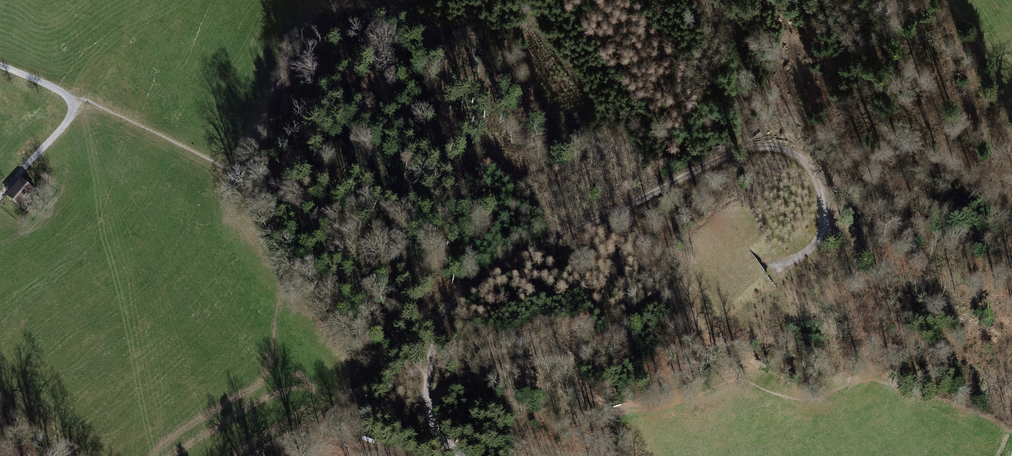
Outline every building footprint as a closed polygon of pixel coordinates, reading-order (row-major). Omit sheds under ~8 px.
[(21,178),(5,197),(20,209),(36,191),(21,178)]
